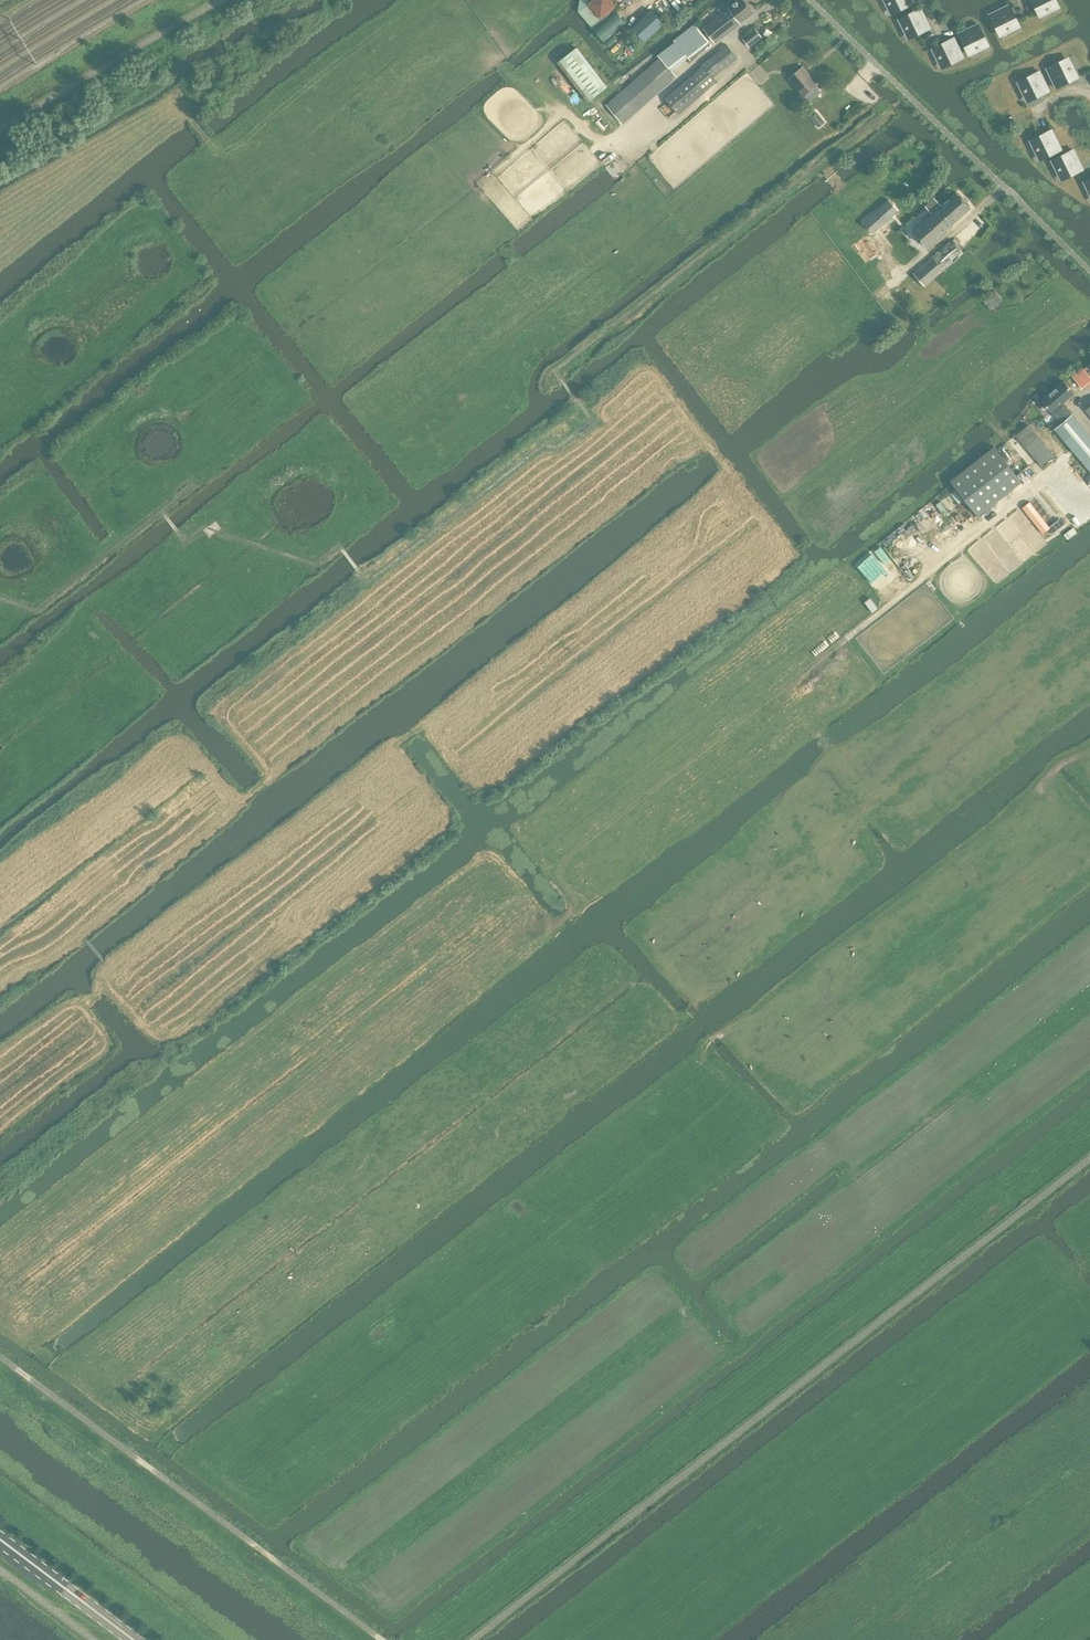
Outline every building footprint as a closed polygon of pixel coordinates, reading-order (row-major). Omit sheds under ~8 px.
[(595,29),(617,12),(614,8),(616,6),(612,0),(580,0),(578,9),(595,29)] [(725,11),(703,28),(715,42),(740,22),(740,23),(754,12),(745,0),(738,0),(731,5),(725,11)] [(892,11),(905,4),(906,7),(913,4),(911,0),(887,0),(892,11)] [(1041,13),(1056,6),(1053,0),(1031,0),(1032,2),(1035,0),(1041,13)] [(995,20),(1002,33),(1016,26),(1010,13),(1013,11),(1009,5),(989,14),(993,21),(995,20)] [(902,20),(909,35),(922,29),(923,31),(930,28),(920,8),(914,12),(915,14),(902,20)] [(595,29),(605,41),(626,23),(617,12),(595,29)] [(607,105),(624,124),(678,78),(669,68),(687,54),(689,57),(709,41),(695,24),(674,40),(676,42),(658,55),(661,58),(607,105)] [(964,39),(971,52),(985,45),(979,32),(982,30),(978,24),(958,33),(962,40),(964,39)] [(761,37),(755,30),(743,39),(749,47),(761,37)] [(935,50),(942,65),(955,58),(957,61),(963,57),(954,38),(947,41),(948,43),(935,50)] [(705,92),(717,82),(712,77),(737,57),(726,45),(702,64),(704,66),(691,76),(666,98),(680,115),(705,92)] [(558,62),(588,101),(608,87),(578,47),(558,62)] [(1046,68),(1056,88),(1063,84),(1062,82),(1075,75),(1068,61),(1054,67),(1053,65),(1046,68)] [(802,67),(789,78),(801,93),(803,95),(816,85),(806,73),(807,72),(802,67)] [(1021,83),(1028,98),(1041,91),(1042,94),(1049,91),(1039,71),(1032,74),(1034,77),(1021,83)] [(817,113),(812,118),(819,127),(825,122),(817,113)] [(1033,142),(1040,157),(1053,150),(1054,153),(1061,149),(1051,130),(1045,133),(1046,135),(1033,142)] [(1055,162),(1062,176),(1075,170),(1076,173),(1083,169),(1073,150),(1066,153),(1068,155),(1055,162)] [(941,206),(932,214),(913,231),(927,247),(970,208),(956,192),(941,206)] [(913,273),(925,286),(963,253),(952,240),(913,273)] [(1002,300),(995,291),(983,301),(990,310),(1002,300)] [(1064,381),(1041,400),(1051,412),(1074,393),(1064,381)] [(1071,412),(1064,404),(1052,413),(1059,422),(1071,412)] [(1089,471),(1089,435),(1072,414),(1055,429),(1089,471)] [(1016,435),(1041,465),(1054,455),(1028,425),(1016,435)] [(994,446),(951,481),(978,515),(1021,481),(994,446)] [(1048,529),(1027,503),(1022,507),(1043,534),(1048,529)]
